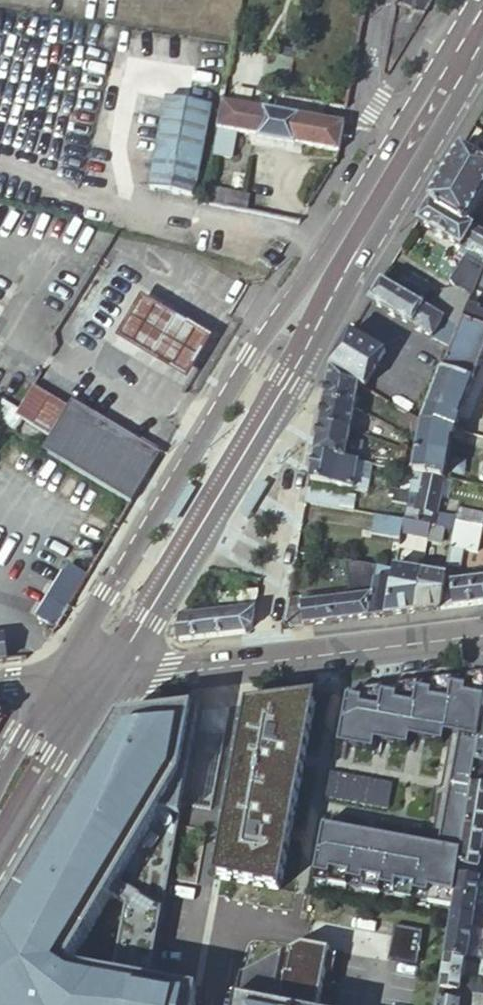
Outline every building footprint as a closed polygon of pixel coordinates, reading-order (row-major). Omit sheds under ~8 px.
[(396,4),(414,11),(416,0),(397,0),(396,4)] [(414,11),(419,13),(425,15),(433,0),(416,0),(414,11)] [(211,106),(166,97),(149,191),(194,199),(211,106)] [(343,125),(222,102),(212,151),(230,154),(234,132),(259,136),(258,139),(275,142),(294,146),(294,143),(339,151),(343,125)] [(478,159),(460,148),(429,202),(465,224),(467,223),(470,217),(482,196),(482,162),(478,159)] [(206,188),(202,204),(244,210),(247,194),(206,188)] [(429,202),(417,222),(460,248),(464,242),(482,252),(482,232),(477,229),(467,223),(465,224),(429,202)] [(476,284),(482,269),(472,263),(463,276),(476,284)] [(420,422),(456,432),(460,422),(457,421),(480,361),(479,361),(482,350),(482,267),(482,269),(476,284),(466,308),(458,328),(451,347),(449,351),(443,367),(442,370),(441,369),(420,422)] [(411,278),(401,294),(421,306),(431,290),(411,278)] [(401,294),(381,282),(369,302),(432,340),(444,320),(436,315),(421,306),(401,294)] [(109,329),(183,374),(210,330),(137,285),(109,329)] [(448,296),(436,315),(444,320),(458,328),(466,308),(448,296)] [(458,328),(444,320),(432,340),(449,351),(451,347),(458,328)] [(384,354),(350,333),(344,343),(329,368),(339,374),(358,385),(364,388),(384,354)] [(339,374),(329,368),(323,400),(354,407),(358,385),(339,374)] [(0,400),(0,424),(14,432),(24,414),(0,400)] [(350,430),(354,407),(323,400),(319,423),(350,430)] [(64,464),(69,466),(131,502),(159,457),(67,405),(40,450),(64,464)] [(417,436),(420,422),(407,414),(400,425),(408,430),(417,436)] [(456,432),(420,422),(417,436),(410,473),(413,473),(444,480),(450,440),(453,441),(456,432)] [(460,422),(456,432),(465,434),(468,424),(460,422)] [(319,423),(313,454),(345,460),(350,430),(319,423)] [(465,434),(456,432),(453,441),(462,443),(465,434)] [(345,460),(313,454),(308,482),(354,490),(355,480),(358,463),(345,460)] [(444,480),(413,473),(412,480),(409,494),(406,507),(403,522),(429,526),(445,529),(454,531),(455,523),(481,528),(482,519),(482,516),(459,511),(457,519),(437,515),(440,498),(444,482),(444,480)] [(368,482),(355,480),(354,490),(366,493),(368,482)] [(444,482),(440,498),(448,500),(451,484),(444,482)] [(391,504),(406,507),(409,494),(390,490),(388,496),(393,497),(391,504)] [(429,526),(403,522),(375,516),(371,535),(399,541),(400,534),(410,536),(427,540),(429,526)] [(476,553),(481,528),(455,523),(454,531),(451,549),(463,551),(476,553)] [(445,529),(429,526),(427,540),(442,543),(445,529)] [(408,549),(410,536),(400,534),(399,541),(398,546),(408,549)] [(79,544),(67,565),(86,576),(99,556),(79,544)] [(451,549),(447,568),(460,570),(463,551),(451,549)] [(394,567),(396,567),(399,552),(391,551),(388,570),(393,571),(394,567)] [(422,572),(422,565),(405,563),(404,569),(422,572)] [(35,617),(54,629),(86,576),(67,565),(35,617)] [(367,618),(377,568),(361,565),(358,597),(301,604),(301,598),(287,599),(283,622),(290,628),(367,618)] [(384,616),(414,612),(422,572),(404,569),(396,567),(394,567),(393,571),(384,616)] [(393,571),(388,570),(377,568),(367,618),(384,616),(393,571)] [(422,572),(414,612),(441,609),(444,586),(446,577),(422,572)] [(441,609),(482,604),(482,581),(444,586),(441,609)] [(219,614),(180,618),(179,618),(178,621),(180,621),(177,639),(176,639),(176,643),(243,635),(249,628),(256,594),(218,599),(219,614)] [(482,683),(482,674),(465,676),(466,687),(449,684),(449,678),(430,680),(431,690),(415,687),(414,682),(395,684),(397,694),(380,691),(379,686),(361,688),(362,697),(343,697),(334,746),(370,752),(372,742),(404,749),(406,739),(439,745),(441,735),(455,737),(435,848),(319,827),(311,875),(326,878),(325,884),(342,887),(343,881),(358,884),(357,890),(374,893),(375,887),(391,890),(390,896),(407,899),(408,893),(423,896),(422,902),(449,907),(453,875),(461,823),(469,772),(477,721),(480,706),(481,696),(482,688),(482,683)] [(314,693),(244,701),(212,876),(278,888),(314,693)] [(198,706),(156,711),(157,717),(114,722),(0,912),(0,1004),(188,1004),(190,993),(145,984),(198,706)] [(469,772),(482,774),(482,722),(477,721),(469,772)] [(461,823),(482,826),(482,774),(469,772),(461,823)] [(329,773),(325,799),(384,810),(389,784),(329,773)] [(453,875),(474,878),(476,867),(477,867),(482,829),(482,826),(461,823),(453,875)] [(449,907),(448,913),(471,917),(478,879),(474,878),(453,875),(449,907)] [(478,879),(471,917),(482,919),(482,879),(478,879)] [(441,954),(462,957),(465,957),(470,925),(482,927),(482,919),(471,917),(448,913),(441,954)] [(421,930),(393,925),(387,958),(415,963),(421,930)] [(299,943),(239,976),(233,1004),(316,1004),(327,949),(299,943)] [(436,989),(482,996),(482,986),(468,983),(467,986),(458,984),(462,957),(441,954),(436,989)] [(433,1004),(482,1004),(482,996),(436,989),(433,1004)]
